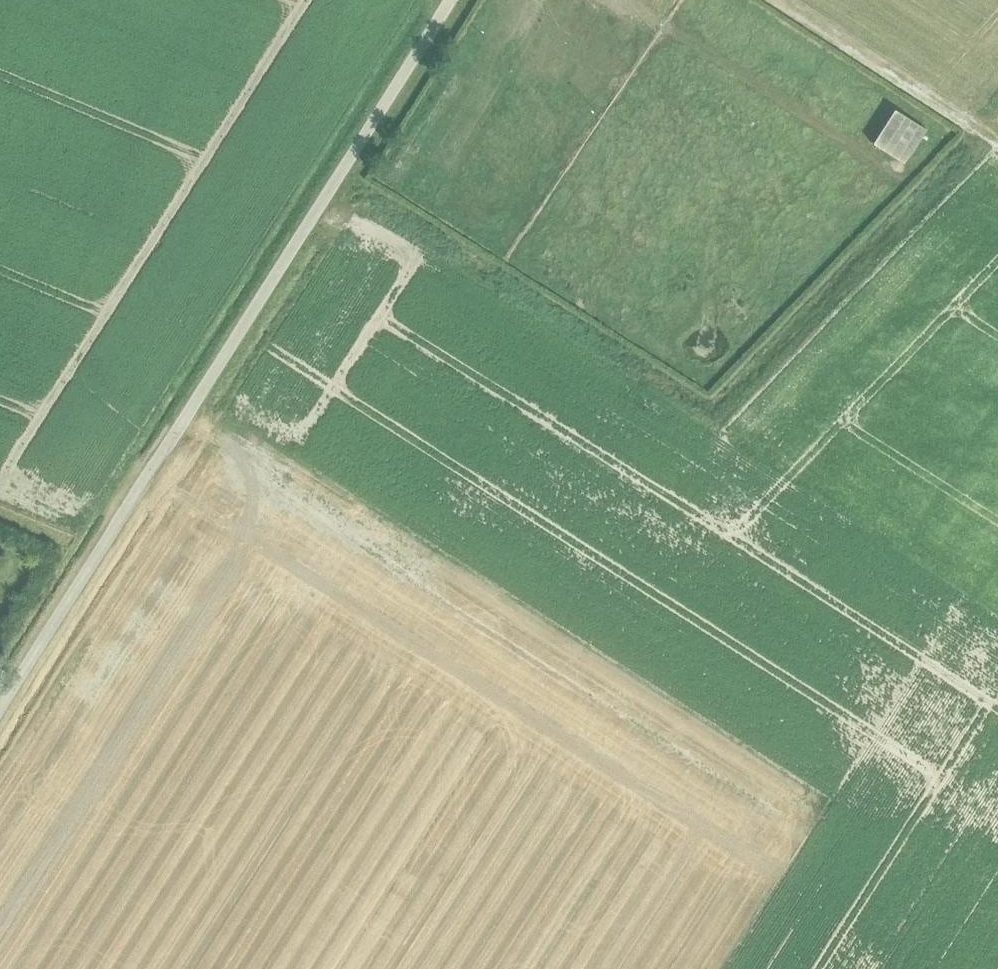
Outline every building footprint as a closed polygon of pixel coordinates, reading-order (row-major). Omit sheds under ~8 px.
[(903,164),(926,129),(895,109),(872,144),(903,164)]
